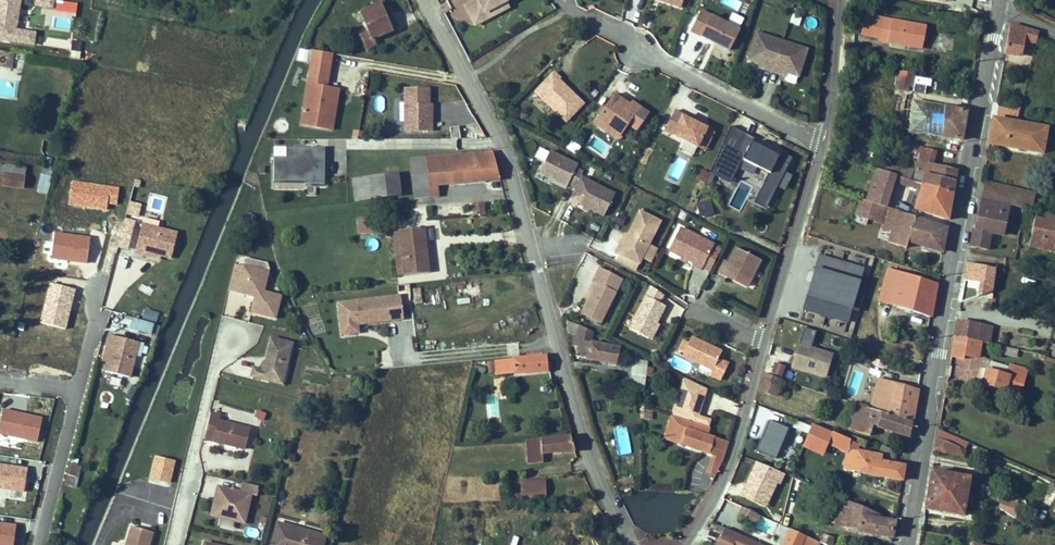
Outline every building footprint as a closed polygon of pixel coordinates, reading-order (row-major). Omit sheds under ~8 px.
[(20,0),(0,0),(0,42),(33,46),(35,32),(17,30),(20,0)] [(76,3),(54,0),(34,0),(34,8),(43,9),(41,28),(73,32),(76,3)] [(443,11),(450,7),(446,0),(438,0),(443,11)] [(505,0),(471,0),(464,4),(474,24),(488,17),(485,11),(505,0)] [(389,22),(380,2),(360,9),(367,28),(359,32),(364,46),(374,42),(372,37),(391,29),(389,22)] [(736,45),(746,25),(707,7),(697,27),(736,45)] [(878,31),(881,12),(870,10),(866,29),(878,31)] [(889,14),(881,12),(878,31),(886,33),(889,14)] [(932,22),(889,14),(886,33),(886,36),(928,44),(932,22)] [(1035,40),(1038,29),(1023,24),(1016,23),(1012,22),(1010,23),(1009,29),(1005,50),(1022,53),(1025,38),(1035,40)] [(788,37),(762,29),(753,56),(764,60),(770,62),(769,65),(778,68),(788,37)] [(42,37),(41,45),(66,48),(67,40),(42,37)] [(804,73),(813,46),(788,37),(778,68),(787,70),(788,67),(793,69),(804,73)] [(72,40),(70,49),(78,52),(81,42),(72,40)] [(331,131),(341,90),(329,87),(330,79),(335,62),(316,58),(300,124),(331,131)] [(556,70),(543,83),(550,89),(543,96),(569,119),(586,101),(561,78),(562,76),(556,70)] [(911,72),(902,70),(900,84),(909,85),(911,72)] [(550,89),(543,83),(537,90),(543,96),(550,89)] [(916,96),(909,85),(907,94),(916,96)] [(427,120),(427,104),(427,92),(427,88),(403,88),(403,130),(430,130),(430,119),(427,120)] [(602,124),(607,128),(609,125),(618,124),(626,129),(631,121),(640,127),(651,110),(634,98),(633,99),(632,101),(628,107),(621,108),(620,105),(625,96),(616,91),(600,115),(602,124)] [(1015,104),(1017,95),(997,92),(996,101),(1015,104)] [(916,96),(907,94),(903,129),(968,137),(973,106),(916,96)] [(628,107),(632,101),(625,96),(620,105),(621,108),(628,107)] [(700,143),(710,123),(685,112),(686,110),(677,106),(667,127),(700,143)] [(461,131),(461,118),(453,117),(453,131),(461,131)] [(1014,121),(992,117),(987,145),(1041,155),(1046,127),(1014,121)] [(1048,118),(1044,138),(1054,141),(1054,119),(1048,118)] [(708,146),(717,127),(710,123),(700,143),(708,146)] [(609,125),(607,128),(621,137),(626,129),(618,124),(609,125)] [(580,145),(584,139),(575,132),(571,139),(580,145)] [(911,139),(907,151),(923,156),(938,160),(942,148),(911,139)] [(581,160),(553,146),(542,168),(570,182),(572,178),(579,182),(584,171),(587,167),(579,163),(581,160)] [(323,184),(323,148),(286,148),(285,158),(273,158),(273,182),(304,182),(304,185),(323,184)] [(495,179),(490,162),(487,152),(404,159),(406,187),(421,185),(420,175),(430,174),(431,185),(495,179)] [(938,160),(923,156),(919,167),(902,165),(884,159),(882,166),(958,190),(962,168),(938,160)] [(715,190),(704,213),(741,231),(746,221),(739,217),(743,209),(734,205),(735,204),(737,205),(752,177),(773,188),(779,177),(743,157),(738,166),(733,163),(718,191),(715,190)] [(4,174),(24,175),(25,167),(5,165),(4,174)] [(48,195),(52,168),(41,166),(36,193),(48,195)] [(882,166),(880,166),(871,199),(893,205),(899,182),(924,189),(920,207),(954,217),(958,190),(882,166)] [(697,179),(705,182),(708,173),(701,170),(697,179)] [(595,204),(608,211),(619,189),(584,171),(579,182),(572,197),(581,200),(582,198),(595,204)] [(1012,177),(982,171),(979,189),(1009,195),(1012,177)] [(399,195),(398,174),(353,179),(354,190),(349,190),(350,201),(399,195)] [(431,185),(430,174),(420,175),(421,185),(406,187),(407,197),(432,196),(431,185)] [(773,188),(779,192),(786,180),(779,177),(773,188)] [(1034,182),(1012,177),(1009,195),(1023,198),(1030,199),(1034,182)] [(19,192),(21,180),(0,178),(0,189),(19,192)] [(1009,195),(979,189),(970,236),(987,240),(991,222),(1004,224),(1009,195)] [(470,205),(479,205),(478,196),(469,196),(470,205)] [(871,199),(864,197),(859,213),(887,221),(898,224),(903,208),(893,205),(871,199)] [(582,198),(581,200),(593,207),(595,204),(582,198)] [(1053,208),(1034,205),(1028,238),(1054,242),(1054,200),(1053,208)] [(643,260),(665,219),(644,208),(632,231),(627,242),(624,240),(620,248),(643,260)] [(953,223),(903,208),(898,224),(894,239),(910,244),(912,240),(948,251),(953,223)] [(746,221),(741,231),(748,235),(758,218),(743,209),(739,217),(746,221)] [(376,212),(353,212),(353,225),(376,225),(376,212)] [(121,219),(118,248),(129,249),(133,220),(121,219)] [(418,219),(394,222),(401,268),(425,264),(418,219)] [(898,224),(887,221),(883,237),(894,239),(898,224)] [(173,237),(150,232),(152,225),(141,222),(132,257),(141,260),(155,264),(156,259),(167,262),(173,237)] [(394,222),(388,223),(394,269),(401,268),(394,222)] [(719,241),(684,224),(673,247),(686,254),(699,260),(698,263),(706,267),(719,241)] [(657,261),(664,246),(653,241),(646,255),(657,261)] [(734,259),(730,257),(723,271),(732,275),(733,274),(753,284),(766,257),(741,245),(734,259)] [(639,267),(643,260),(624,251),(620,258),(639,267)] [(699,260),(686,254),(684,256),(698,263),(699,260)] [(859,282),(863,268),(817,256),(802,312),(848,324),(851,311),(858,313),(865,283),(859,282)] [(596,278),(600,280),(585,310),(604,319),(619,289),(612,285),(619,272),(603,264),(596,278)] [(240,275),(231,273),(227,289),(244,294),(245,290),(255,293),(254,296),(250,312),(275,318),(280,295),(263,291),(267,273),(242,267),(240,275)] [(936,314),(942,280),(892,267),(883,298),(936,314)] [(619,289),(626,276),(619,272),(612,285),(619,289)] [(732,275),(752,285),(753,284),(733,274),(732,275)] [(655,283),(633,326),(652,336),(660,320),(669,303),(663,300),(668,292),(655,283)] [(481,302),(480,286),(450,290),(452,306),(481,302)] [(398,288),(336,294),(340,325),(355,323),(354,315),(401,310),(398,288)] [(141,318),(156,323),(159,313),(143,309),(141,318)] [(992,317),(957,310),(954,326),(963,328),(967,329),(975,331),(987,333),(988,333),(992,317)] [(157,336),(159,325),(132,320),(130,331),(157,336)] [(655,338),(663,322),(660,320),(652,336),(655,338)] [(596,330),(579,321),(576,343),(582,344),(580,354),(621,362),(623,347),(594,341),(596,330)] [(964,345),(967,329),(963,328),(954,326),(950,346),(964,348),(964,345)] [(256,360),(249,358),(247,368),(279,374),(288,332),(265,327),(261,347),(263,347),(262,351),(260,351),(258,353),(256,360)] [(825,380),(832,354),(811,348),(815,332),(802,329),(791,370),(825,380)] [(972,346),(975,331),(967,329),(964,345),(972,346)] [(693,341),(688,338),(683,348),(688,350),(687,354),(717,368),(714,373),(725,378),(733,362),(723,357),(726,349),(696,335),(693,341)] [(132,381),(138,358),(145,360),(148,349),(112,340),(110,349),(106,363),(110,364),(108,375),(132,381)] [(543,364),(543,348),(493,352),(494,367),(543,364)] [(1010,355),(987,349),(986,352),(981,371),(1019,382),(1025,363),(1009,358),(1010,355)] [(981,371),(986,352),(981,351),(976,370),(981,371)] [(887,358),(879,356),(877,362),(889,365),(890,359),(887,358)] [(784,376),(788,363),(778,360),(775,373),(784,376)] [(652,376),(652,365),(637,364),(637,375),(652,376)] [(788,378),(768,372),(764,390),(783,395),(788,378)] [(924,386),(884,375),(878,394),(885,397),(882,408),(919,419),(924,386)] [(885,397),(878,394),(875,405),(882,408),(885,397)] [(866,402),(860,401),(852,425),(874,433),(877,424),(915,436),(919,419),(882,408),(875,405),(866,402)] [(218,408),(208,405),(202,433),(242,443),(247,423),(216,415),(218,408)] [(256,410),(254,418),(263,421),(265,413),(256,410)] [(712,426),(676,414),(668,436),(730,457),(733,445),(734,442),(720,437),(709,433),(712,426)] [(775,460),(788,429),(766,421),(754,452),(775,460)] [(817,424),(816,424),(808,446),(826,453),(831,444),(835,432),(817,424)] [(722,430),(712,426),(709,433),(720,437),(722,430)] [(964,438),(936,426),(933,441),(951,444),(953,437),(963,440),(964,438)] [(613,429),(617,458),(630,456),(626,428),(613,429)] [(573,445),(567,429),(522,433),(522,454),(539,452),(538,448),(573,445)] [(848,437),(835,432),(831,444),(851,452),(851,451),(854,439),(848,437)] [(850,434),(848,437),(854,439),(864,443),(869,445),(870,440),(856,434),(850,434)] [(961,446),(963,440),(953,437),(951,444),(961,446)] [(864,443),(854,439),(851,451),(851,452),(848,469),(907,480),(910,463),(890,460),(891,456),(878,452),(863,449),(864,443)] [(888,443),(885,452),(899,458),(902,449),(888,443)] [(172,458),(153,453),(148,476),(166,480),(172,458)] [(968,466),(930,460),(927,473),(966,480),(968,466)] [(74,488),(81,467),(70,464),(64,485),(74,488)] [(754,464),(748,488),(759,490),(764,467),(754,464)] [(966,480),(927,473),(924,491),(923,500),(963,506),(966,480)] [(547,494),(546,477),(532,478),(533,495),(547,494)] [(641,484),(639,477),(623,480),(624,487),(641,484)] [(533,495),(532,478),(524,479),(525,495),(533,495)] [(210,507),(212,510),(220,512),(224,510),(233,511),(235,514),(243,516),(249,487),(218,481),(215,493),(212,492),(210,507)] [(1000,488),(999,499),(1013,509),(1016,491),(1000,488)] [(855,500),(844,496),(839,524),(851,526),(855,500)] [(1013,509),(999,499),(995,526),(1012,528),(1013,509)] [(885,513),(855,500),(851,526),(862,528),(863,530),(897,537),(899,519),(885,516),(885,513)] [(752,517),(755,510),(743,504),(740,511),(752,517)] [(275,518),(270,542),(280,544),(318,544),(321,532),(300,526),(301,525),(275,518)] [(150,529),(129,523),(122,544),(118,543),(117,544),(146,544),(150,529)] [(720,544),(735,544),(736,544),(738,544),(773,544),(729,526),(720,544)] [(824,539),(794,527),(787,544),(821,544),(824,539)] [(827,533),(824,539),(835,544),(839,538),(827,533)] [(203,537),(201,544),(237,544),(203,537)]
